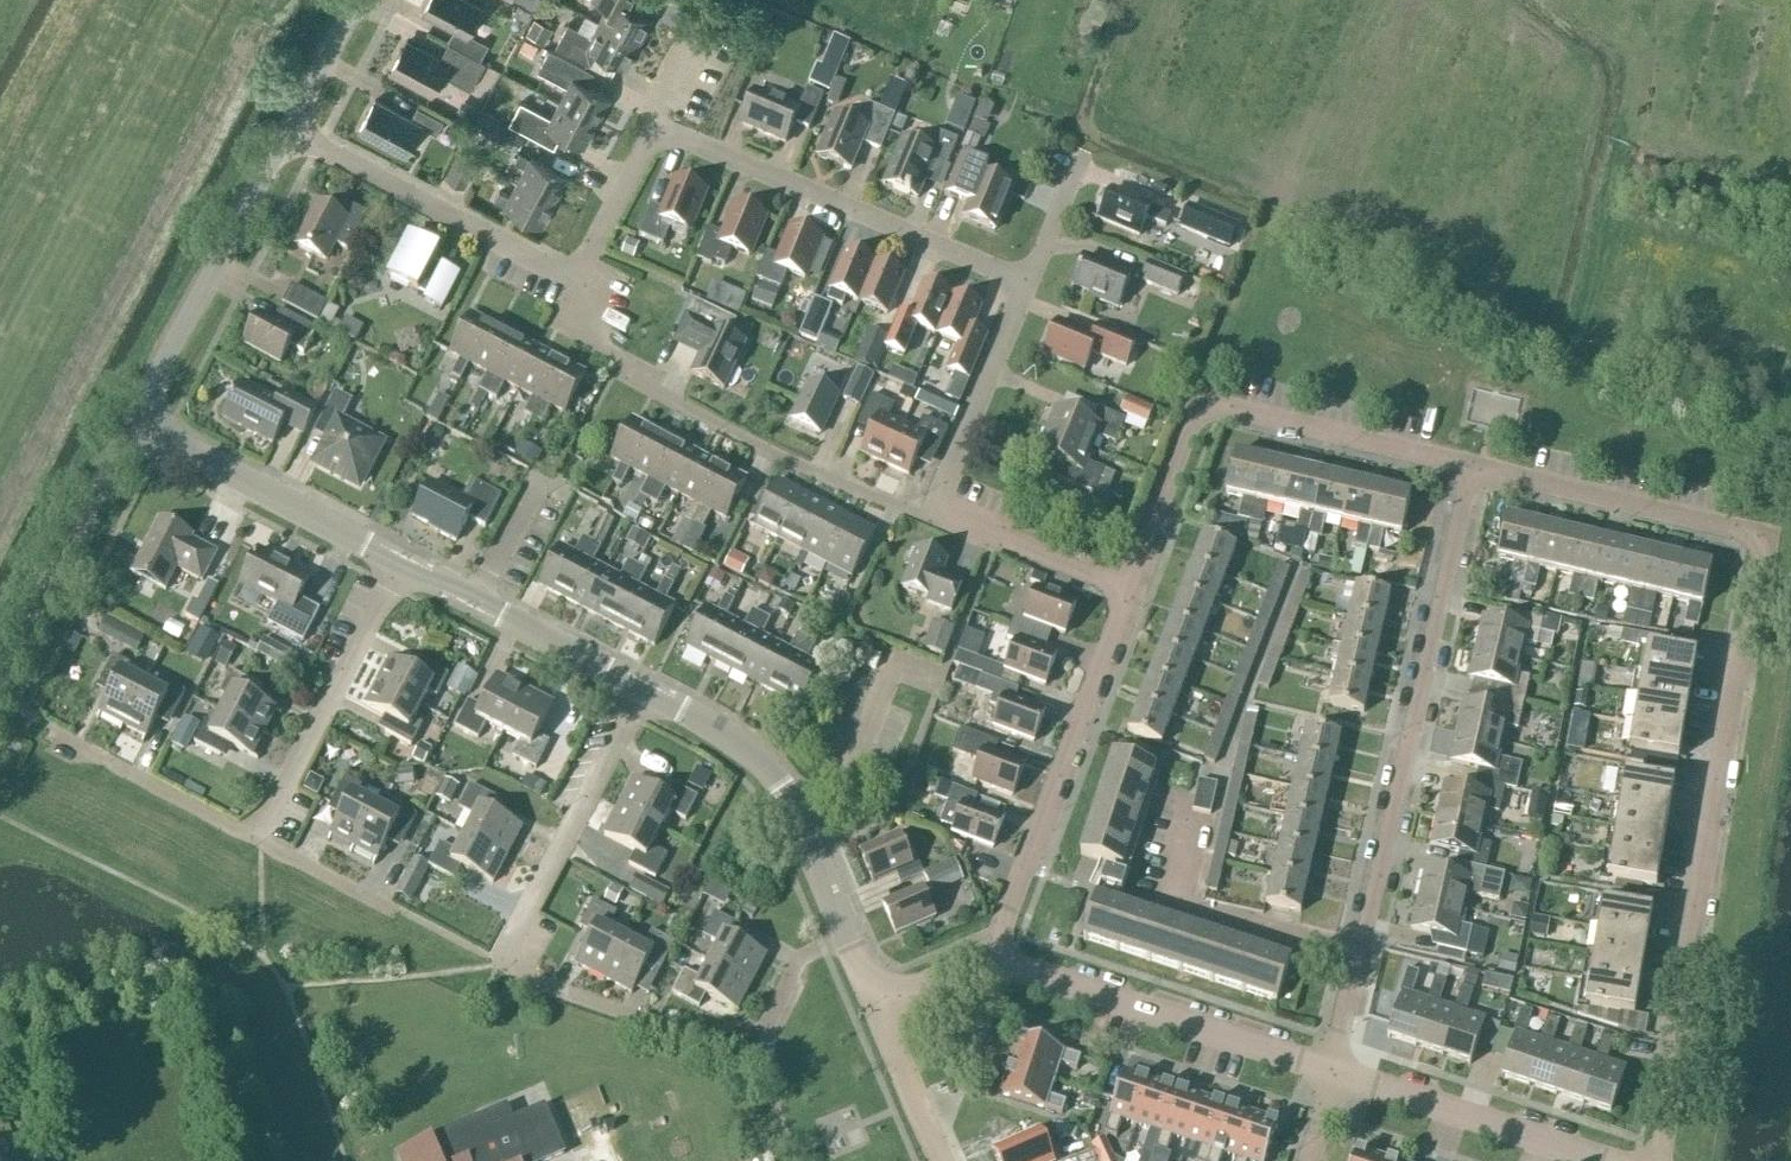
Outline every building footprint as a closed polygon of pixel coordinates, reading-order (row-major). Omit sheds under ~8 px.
[(487,45),(467,34),(481,9),(465,0),(429,0),(422,11),(455,29),(448,41),(480,58),(487,45)] [(540,0),(512,0),(534,12),(540,0)] [(607,6),(598,22),(638,43),(651,19),(632,9),(636,0),(595,0),(607,6)] [(514,15),(527,21),(532,12),(525,9),(519,6),(514,15)] [(567,25),(555,46),(563,50),(564,51),(589,65),(594,56),(596,52),(625,67),(632,55),(635,49),(638,43),(598,22),(586,16),(578,31),(575,30),(571,28),(567,25)] [(545,44),(553,29),(534,19),(526,34),(545,44)] [(439,60),(406,42),(391,70),(432,92),(442,74),(469,89),(483,62),(449,43),(439,60)] [(541,62),(537,70),(550,77),(567,87),(559,102),(596,122),(598,118),(609,97),(578,81),(585,68),(571,60),(565,57),(562,55),(554,51),(549,48),(546,53),(541,62)] [(475,89),(487,95),(501,67),(489,61),(475,89)] [(809,130),(824,96),(807,89),(798,110),(754,92),(741,124),(786,143),(794,123),(809,130)] [(959,97),(947,126),(964,133),(976,104),(959,97)] [(411,119),(375,100),(358,130),(405,155),(421,125),(437,133),(443,120),(417,106),(411,119)] [(520,101),(508,124),(544,143),(551,130),(583,146),(596,122),(559,102),(551,118),(533,108),(520,101)] [(881,151),(895,116),(865,103),(856,123),(835,114),(817,157),(851,171),(863,143),(881,151)] [(898,117),(893,129),(902,133),(907,121),(898,117)] [(526,137),(498,123),(490,137),(518,152),(526,137)] [(947,167),(958,141),(934,131),(927,148),(903,138),(883,184),(918,199),(933,161),(947,167)] [(464,186),(477,162),(459,152),(445,177),(464,186)] [(517,181),(554,201),(567,177),(530,157),(519,152),(514,162),(524,167),(517,181)] [(995,231),(1013,187),(984,175),(986,170),(960,160),(946,193),(962,199),(962,197),(971,201),(964,218),(995,231)] [(689,231),(706,192),(676,180),(664,210),(651,205),(639,235),(663,245),(672,224),(689,231)] [(541,226),(554,201),(517,181),(509,196),(499,191),(493,200),(504,206),(541,226)] [(1166,227),(1171,216),(1151,208),(1151,207),(1112,191),(1100,220),(1139,236),(1146,219),(1166,227)] [(345,219),(318,205),(297,246),(325,260),(333,243),(347,251),(366,214),(351,206),(345,219)] [(749,256),(765,217),(736,205),(724,235),(709,228),(696,259),(712,265),(713,261),(725,266),(732,249),(749,256)] [(1189,206),(1179,229),(1216,244),(1229,250),(1239,227),(1189,206)] [(805,279),(821,239),(792,227),(780,258),(767,252),(756,278),(780,288),(787,272),(805,279)] [(441,269),(432,264),(438,251),(409,236),(388,276),(427,296),(425,300),(441,308),(458,275),(442,266),(441,269)] [(857,301),(874,262),(847,251),(827,300),(842,306),(846,297),(857,301)] [(1102,265),(1084,258),(1072,287),(1090,294),(1089,297),(1118,309),(1132,275),(1103,263),(1102,265)] [(1149,262),(1141,283),(1178,298),(1179,296),(1186,279),(1187,277),(1149,262)] [(887,314),(904,274),(877,263),(861,303),(887,314)] [(1202,272),(1199,279),(1221,288),(1224,281),(1202,272)] [(716,283),(707,302),(738,315),(746,296),(716,283)] [(773,310),(780,292),(759,283),(752,302),(773,310)] [(934,333),(951,294),(925,283),(909,320),(899,315),(885,348),(903,356),(917,326),(934,333)] [(317,322),(326,304),(292,286),(282,304),(317,322)] [(969,380),(987,337),(971,330),(981,307),(955,296),(938,335),(959,344),(948,371),(969,380)] [(817,343),(833,306),(815,299),(799,336),(817,343)] [(694,302),(676,342),(701,354),(691,375),(724,390),(745,344),(721,333),(728,318),(694,302)] [(317,330),(279,310),(272,323),(259,316),(244,343),(281,363),(290,346),(304,354),(317,330)] [(460,381),(469,364),(489,325),(471,315),(450,354),(460,359),(451,376),(460,381)] [(794,316),(782,317),(783,330),(795,329),(794,316)] [(1094,339),(1058,324),(1045,353),(1085,369),(1092,353),(1126,367),(1136,341),(1099,326),(1094,339)] [(488,395),(517,339),(489,325),(469,364),(487,373),(478,390),(488,395)] [(875,370),(889,337),(869,329),(856,362),(875,370)] [(522,391),(542,352),(517,339),(488,395),(496,400),(505,382),(522,391)] [(534,419),(563,363),(542,352),(522,391),(533,397),(524,414),(534,419)] [(563,363),(534,419),(542,423),(551,406),(565,414),(585,375),(563,363)] [(860,406),(875,373),(858,366),(843,398),(860,406)] [(905,373),(900,384),(913,389),(918,378),(905,373)] [(820,435),(846,380),(834,374),(827,391),(809,383),(791,422),(820,435)] [(279,403),(242,384),(223,418),(273,444),(283,425),(303,436),(317,409),(284,392),(279,403)] [(359,487),(382,445),(341,423),(351,403),(336,394),(317,430),(330,437),(316,464),(359,487)] [(884,465),(903,426),(888,419),(895,406),(872,395),(859,424),(871,430),(860,454),(884,465)] [(934,398),(929,409),(955,420),(960,410),(934,398)] [(1147,424),(1152,409),(1128,398),(1121,413),(1147,424)] [(433,406),(427,417),(438,423),(444,411),(433,406)] [(1056,408),(1046,431),(1092,450),(1098,437),(1115,444),(1125,420),(1098,409),(1093,423),(1056,408)] [(903,426),(884,465),(909,476),(916,461),(931,468),(948,431),(923,419),(917,433),(903,426)] [(639,474),(659,435),(632,420),(611,459),(621,464),(612,482),(621,486),(630,469),(639,474)] [(1046,431),(1036,455),(1062,465),(1056,479),(1094,495),(1104,471),(1087,464),(1092,450),(1046,431)] [(649,501),(679,445),(659,435),(639,474),(648,479),(639,496),(649,501)] [(520,443),(514,454),(535,466),(541,454),(520,443)] [(681,495),(701,456),(679,445),(649,501),(657,505),(666,488),(681,495)] [(1251,522),(1265,462),(1235,454),(1226,494),(1243,498),(1238,519),(1251,522)] [(694,524),(723,468),(701,456),(681,495),(694,502),(685,520),(694,524)] [(1285,508),(1294,468),(1265,462),(1251,522),(1263,525),(1268,504),(1285,508)] [(723,468),(694,524),(703,529),(712,512),(726,519),(746,480),(723,468)] [(1309,536),(1323,475),(1294,468),(1285,508),(1301,512),(1296,533),(1309,536)] [(1343,522),(1352,482),(1323,475),(1309,536),(1321,539),(1326,518),(1343,522)] [(485,527),(501,496),(472,481),(462,500),(430,483),(412,517),(441,532),(440,534),(456,542),(468,519),(485,527)] [(778,540),(802,494),(777,481),(753,527),(778,540)] [(1360,578),(1367,550),(1381,489),(1352,482),(1343,522),(1359,526),(1350,564),(1345,563),(1343,573),(1360,578)] [(1381,489),(1367,550),(1380,553),(1385,532),(1402,536),(1411,496),(1381,489)] [(802,553),(827,507),(802,494),(778,540),(802,553)] [(827,565),(851,520),(827,507),(802,553),(827,565)] [(586,611),(607,572),(592,564),(615,521),(605,516),(592,542),(562,598),(586,611)] [(1220,516),(1217,529),(1244,540),(1248,524),(1220,516)] [(1523,586),(1537,526),(1507,519),(1498,558),(1515,562),(1510,583),(1523,586)] [(851,520),(827,565),(852,578),(876,533),(851,520)] [(202,582),(217,554),(191,541),(192,538),(159,521),(132,573),(165,591),(177,569),(202,582)] [(1557,572),(1566,532),(1537,526),(1523,586),(1521,593),(1531,595),(1535,594),(1541,568),(1557,572)] [(1581,600),(1595,539),(1566,532),(1557,572),(1573,576),(1568,597),(1581,600)] [(1309,536),(1296,533),(1291,555),(1303,558),(1306,548),(1309,536)] [(1192,564),(1226,577),(1237,549),(1202,536),(1192,564)] [(1319,551),(1321,539),(1309,536),(1306,548),(1319,551)] [(562,598),(592,542),(583,537),(574,555),(560,547),(540,586),(562,598)] [(688,537),(682,547),(694,554),(700,543),(688,537)] [(1615,586),(1624,546),(1595,539),(1581,600),(1594,603),(1599,582),(1615,586)] [(1639,614),(1653,553),(1624,546),(1615,586),(1631,590),(1626,611),(1639,614)] [(948,581),(940,577),(947,560),(914,547),(907,566),(911,567),(903,588),(930,599),(928,604),(951,613),(962,584),(949,579),(948,581)] [(303,641),(312,623),(319,611),(298,600),(310,577),(258,551),(241,584),(280,604),(270,623),(303,641)] [(1373,552),(1366,571),(1392,580),(1399,561),(1373,552)] [(1673,600),(1682,560),(1653,553),(1639,614),(1652,617),(1652,615),(1657,596),(1673,600)] [(634,636),(655,597),(638,588),(652,561),(643,557),(638,566),(609,622),(634,636)] [(1319,557),(1317,570),(1329,572),(1332,560),(1319,557)] [(1682,560),(1673,600),(1689,604),(1684,624),(1698,628),(1712,567),(1682,560)] [(638,566),(629,561),(620,578),(607,572),(586,611),(609,622),(638,566)] [(1215,605),(1226,577),(1192,564),(1181,592),(1215,605)] [(1267,596),(1278,600),(1289,569),(1279,565),(1267,596)] [(1050,578),(1033,571),(1028,584),(1045,591),(1050,578)] [(1291,602),(1301,605),(1311,578),(1301,575),(1291,602)] [(790,576),(784,588),(794,593),(800,581),(790,576)] [(655,597),(634,636),(654,646),(675,607),(665,602),(674,585),(665,580),(656,597),(655,597)] [(1504,582),(1500,600),(1519,604),(1521,593),(1523,586),(1510,583),(1504,582)] [(1349,617),(1384,626),(1391,596),(1355,588),(1355,589),(1346,586),(1343,597),(1353,599),(1349,617)] [(1012,627),(1047,640),(1051,630),(1064,635),(1076,605),(1036,590),(1025,619),(1016,616),(1012,627)] [(1205,633),(1215,605),(1181,592),(1170,620),(1205,633)] [(706,608),(686,647),(705,657),(725,618),(734,601),(725,596),(716,613),(706,608)] [(1268,624),(1278,600),(1267,596),(1258,620),(1268,624)] [(1290,634),(1301,605),(1291,602),(1280,631),(1290,634)] [(1598,606),(1595,621),(1606,623),(1609,609),(1598,606)] [(725,618),(705,657),(732,671),(761,615),(752,610),(743,627),(725,618)] [(1626,611),(1622,627),(1634,629),(1636,629),(1636,627),(1639,614),(1626,611)] [(1477,649),(1522,659),(1525,644),(1537,646),(1541,627),(1558,631),(1560,625),(1581,629),(1583,623),(1571,621),(1540,614),(1539,619),(1515,613),(1512,626),(1484,619),(1477,649)] [(1649,630),(1652,616),(1652,615),(1652,617),(1639,614),(1636,627),(1649,630)] [(761,615),(732,671),(754,683),(775,644),(761,637),(770,620),(761,615)] [(137,654),(146,637),(107,617),(98,634),(137,654)] [(1378,654),(1384,626),(1349,617),(1342,646),(1378,654)] [(1194,660),(1205,633),(1170,620),(1160,647),(1194,660)] [(1257,653),(1268,624),(1258,620),(1247,649),(1257,653)] [(945,657),(955,630),(935,622),(925,649),(945,657)] [(202,624),(193,646),(213,654),(222,632),(202,624)] [(1043,652),(1047,640),(1012,627),(1007,639),(1016,642),(1005,671),(1045,686),(1056,657),(1043,652)] [(1635,672),(1692,683),(1696,657),(1651,649),(1653,637),(1611,630),(1609,643),(1640,648),(1635,672)] [(1279,661),(1290,634),(1280,631),(1270,657),(1279,661)] [(259,648),(288,663),(295,648),(266,633),(259,648)] [(775,644),(754,683),(777,695),(807,639),(798,634),(789,651),(775,644)] [(807,639),(777,695),(801,707),(821,668),(807,661),(816,644),(807,639)] [(1378,654),(1342,646),(1342,647),(1336,645),(1334,656),(1339,657),(1335,675),(1371,683),(1378,654)] [(1184,688),(1194,660),(1160,647),(1149,675),(1184,688)] [(1246,682),(1257,653),(1247,649),(1235,678),(1246,682)] [(1518,676),(1522,659),(1477,649),(1470,679),(1498,686),(1495,696),(1524,703),(1529,678),(1518,676)] [(958,654),(954,666),(982,677),(1000,684),(1005,671),(958,654)] [(120,732),(144,683),(131,676),(135,668),(114,657),(101,682),(113,689),(97,720),(120,732)] [(1268,689),(1279,661),(1270,657),(1259,685),(1268,689)] [(374,680),(422,707),(429,693),(436,697),(448,676),(422,662),(415,674),(385,658),(374,680)] [(453,679),(448,689),(459,695),(465,698),(467,694),(470,696),(470,695),(473,690),(479,678),(470,673),(459,668),(454,678),(453,679)] [(975,691),(980,678),(959,669),(953,683),(975,691)] [(1688,708),(1692,683),(1635,672),(1631,698),(1688,708)] [(222,713),(270,738),(281,716),(250,700),(256,687),(231,674),(221,695),(229,699),(222,713)] [(1173,716),(1184,688),(1149,675),(1139,703),(1173,716)] [(1364,713),(1371,683),(1335,675),(1328,705),(1364,713)] [(503,732),(524,690),(498,676),(481,708),(469,701),(455,727),(478,739),(486,723),(503,732)] [(1033,743),(1044,713),(1013,701),(1017,691),(1000,684),(982,677),(976,691),(992,697),(989,706),(1000,710),(994,728),(1033,743)] [(1236,708),(1246,682),(1235,678),(1225,704),(1236,708)] [(414,721),(422,707),(374,680),(362,703),(392,718),(386,730),(412,744),(421,725),(414,721)] [(144,683),(120,732),(143,744),(159,713),(171,719),(184,693),(163,683),(159,691),(144,683)] [(524,690),(503,732),(521,741),(513,757),(535,769),(549,743),(537,736),(553,705),(524,690)] [(1577,694),(1574,708),(1586,710),(1588,696),(1577,694)] [(1518,730),(1524,703),(1495,696),(1492,709),(1464,703),(1458,731),(1503,741),(1506,727),(1518,730)] [(1683,733),(1688,708),(1631,698),(1627,723),(1683,733)] [(1162,745),(1173,716),(1139,703),(1128,732),(1162,745)] [(1226,736),(1236,708),(1225,704),(1215,732),(1226,736)] [(187,712),(173,738),(188,746),(202,720),(187,712)] [(258,760),(270,738),(222,713),(214,728),(206,723),(195,744),(221,757),(227,744),(258,760)] [(1238,746),(1250,748),(1256,719),(1245,717),(1238,746)] [(1679,760),(1683,733),(1627,723),(1622,750),(1641,753),(1678,760),(1679,760)] [(1299,759),(1334,767),(1341,738),(1306,729),(1299,759)] [(1013,796),(1024,767),(994,755),(998,744),(961,730),(952,752),(980,763),(973,781),(1013,796)] [(1499,759),(1503,741),(1458,731),(1450,764),(1478,770),(1476,780),(1504,787),(1504,786),(1513,788),(1519,764),(1499,759)] [(1215,764),(1226,736),(1215,732),(1204,760),(1215,764)] [(1243,776),(1250,748),(1238,746),(1232,774),(1243,776)] [(1678,760),(1641,753),(1640,760),(1677,766),(1678,760)] [(1103,787),(1145,802),(1155,770),(1113,756),(1103,787)] [(1328,795),(1334,767),(1299,759),(1292,787),(1328,795)] [(1637,770),(1636,778),(1653,781),(1654,773),(1637,770)] [(1225,803),(1237,806),(1243,776),(1232,774),(1225,803)] [(1613,801),(1670,811),(1674,784),(1653,781),(1636,778),(1617,775),(1613,801)] [(913,777),(908,788),(921,792),(925,781),(913,777)] [(350,853),(376,805),(363,798),(366,790),(346,779),(332,805),(344,811),(328,842),(350,853)] [(1210,814),(1217,784),(1199,780),(1192,810),(1210,814)] [(1498,813),(1504,787),(1476,780),(1473,792),(1445,786),(1438,816),(1484,826),(1487,811),(1498,813)] [(618,809),(660,830),(670,812),(685,820),(696,797),(670,784),(663,796),(633,781),(618,809)] [(936,793),(934,798),(950,804),(941,825),(944,826),(954,830),(953,834),(956,835),(992,849),(996,840),(997,839),(1004,820),(977,809),(976,809),(973,808),(977,797),(964,792),(942,784),(940,783),(936,792),(936,793)] [(471,786),(459,809),(474,817),(465,834),(508,857),(522,829),(491,812),(497,799),(471,786)] [(1133,838),(1145,802),(1103,787),(1091,824),(1133,838)] [(1321,825),(1328,795),(1292,787),(1286,816),(1321,825)] [(1531,796),(1527,817),(1544,820),(1548,799),(1531,796)] [(1666,835),(1670,811),(1613,801),(1608,825),(1666,835)] [(1230,835),(1237,806),(1225,803),(1218,832),(1230,835)] [(376,805),(350,853),(373,866),(389,835),(402,841),(416,816),(395,805),(391,813),(376,805)] [(1555,806),(1553,816),(1570,819),(1572,809),(1555,806)] [(651,847),(660,830),(618,809),(604,835),(636,851),(629,865),(655,878),(666,855),(651,847)] [(1314,854),(1321,825),(1286,816),(1279,846),(1314,854)] [(1480,843),(1484,826),(1438,816),(1431,847),(1459,853),(1457,864),(1504,875),(1485,871),(1490,845),(1480,843)] [(1564,830),(1565,820),(1555,818),(1553,829),(1564,830)] [(1124,864),(1133,838),(1091,824),(1081,854),(1110,864),(1107,875),(1105,874),(1101,886),(1108,888),(1108,887),(1122,892),(1131,866),(1124,864)] [(1661,861),(1666,835),(1608,825),(1604,850),(1661,861)] [(1230,835),(1218,832),(1212,861),(1224,864),(1230,835)] [(430,865),(429,866),(430,867),(454,880),(461,867),(493,884),(508,857),(465,834),(456,852),(441,844),(430,865)] [(872,882),(912,866),(899,837),(859,854),(872,882)] [(1308,883),(1314,854),(1279,846),(1272,875),(1308,883)] [(1656,888),(1661,861),(1604,850),(1599,877),(1616,880),(1614,890),(1640,895),(1642,885),(1656,888)] [(415,858),(396,894),(412,902),(430,867),(429,866),(430,865),(415,858)] [(1228,896),(1233,874),(1222,871),(1224,864),(1212,861),(1205,890),(1228,896)] [(932,894),(963,881),(954,862),(924,875),(932,894)] [(919,864),(897,873),(901,883),(923,874),(919,864)] [(1499,899),(1504,875),(1457,864),(1454,876),(1426,870),(1419,900),(1464,910),(1468,894),(1479,896),(1480,894),(1499,899)] [(697,884),(702,874),(692,868),(686,879),(697,884)] [(1301,913),(1308,883),(1272,875),(1265,905),(1301,913)] [(671,894),(637,877),(630,892),(664,909),(671,894)] [(624,894),(612,888),(606,902),(617,908),(624,894)] [(895,935),(935,918),(922,890),(883,906),(895,935)] [(1591,928),(1648,938),(1652,912),(1609,905),(1611,896),(1597,894),(1595,902),(1591,928)] [(1277,1003),(1291,961),(1097,898),(1083,940),(1277,1003)] [(1460,927),(1464,910),(1419,900),(1412,930),(1440,936),(1438,948),(1449,950),(1448,958),(1464,962),(1466,954),(1481,957),(1486,933),(1471,929),(1460,927)] [(603,980),(625,937),(608,928),(616,913),(594,901),(580,928),(593,934),(577,966),(603,980)] [(747,906),(743,915),(753,920),(758,912),(759,909),(750,905),(748,904),(747,906)] [(1512,911),(1510,920),(1525,924),(1528,908),(1521,907),(1512,911)] [(709,962),(752,984),(766,956),(734,940),(740,926),(714,913),(702,936),(718,944),(709,962)] [(1532,919),(1529,936),(1544,939),(1547,921),(1532,919)] [(1644,963),(1648,938),(1591,928),(1586,953),(1644,963)] [(625,937),(603,980),(632,995),(648,963),(660,969),(674,943),(651,932),(643,947),(625,937)] [(1639,988),(1644,963),(1586,953),(1582,978),(1639,988)] [(1505,956),(1502,971),(1513,974),(1517,958),(1505,956)] [(737,1011),(752,984),(709,962),(700,979),(684,971),(673,993),(698,1007),(705,995),(737,1011)] [(1457,1011),(1454,1010),(1438,1005),(1450,967),(1439,964),(1426,1001),(1430,1002),(1415,1047),(1442,1056),(1457,1011)] [(1457,1011),(1442,1056),(1470,1065),(1485,1020),(1465,1014),(1478,972),(1467,969),(1454,1010),(1457,1011)] [(1430,1002),(1426,1001),(1411,996),(1418,973),(1407,970),(1400,994),(1402,995),(1388,1038),(1415,1047),(1430,1002)] [(1634,1016),(1639,988),(1582,978),(1577,1006),(1601,1010),(1634,1016)] [(1577,1006),(1576,1015),(1598,1023),(1601,1010),(1577,1006)] [(1544,1042),(1541,1041),(1524,1036),(1531,1013),(1521,1010),(1514,1033),(1516,1034),(1501,1077),(1529,1087),(1544,1042)] [(1541,1012),(1538,1022),(1546,1024),(1548,1018),(1549,1015),(1541,1012)] [(1570,1051),(1568,1050),(1551,1045),(1558,1022),(1548,1018),(1546,1024),(1541,1041),(1544,1042),(1529,1087),(1556,1096),(1570,1051)] [(1597,1060),(1595,1059),(1578,1054),(1586,1030),(1575,1027),(1568,1050),(1570,1051),(1556,1096),(1582,1104),(1597,1060)] [(1597,1060),(1582,1104),(1610,1114),(1625,1069),(1606,1063),(1613,1040),(1602,1036),(1595,1059),(1597,1060)] [(1077,1071),(1081,1058),(1019,1038),(1009,1067),(1055,1082),(1061,1066),(1077,1071)] [(1055,1082),(1009,1067),(1000,1095),(1063,1115),(1066,1103),(1050,1098),(1055,1082)] [(1136,1127),(1151,1081),(1125,1072),(1105,1134),(1117,1138),(1122,1122),(1136,1127)] [(1160,1135),(1161,1135),(1176,1089),(1151,1081),(1136,1127),(1160,1135)] [(1173,1139),(1186,1143),(1202,1098),(1176,1089),(1161,1135),(1160,1135),(1155,1151),(1167,1155),(1173,1139)] [(1227,1106),(1202,1098),(1186,1143),(1200,1148),(1196,1160),(1209,1160),(1227,1106)] [(1236,1160),(1237,1160),(1252,1115),(1227,1106),(1209,1160),(1221,1160),(1223,1155),(1236,1160)] [(507,1108),(505,1109),(507,1113),(468,1130),(466,1126),(433,1140),(432,1139),(397,1154),(400,1160),(549,1160),(564,1155),(545,1108),(512,1122),(507,1108)] [(1236,1160),(1235,1160),(1266,1160),(1278,1123),(1252,1115),(1237,1160),(1236,1160)] [(994,1152),(998,1160),(1053,1160),(1040,1131),(994,1152)] [(1155,1144),(1139,1141),(1135,1160),(1152,1160),(1155,1144)] [(1386,1159),(1358,1150),(1354,1160),(1386,1160),(1386,1159)]
